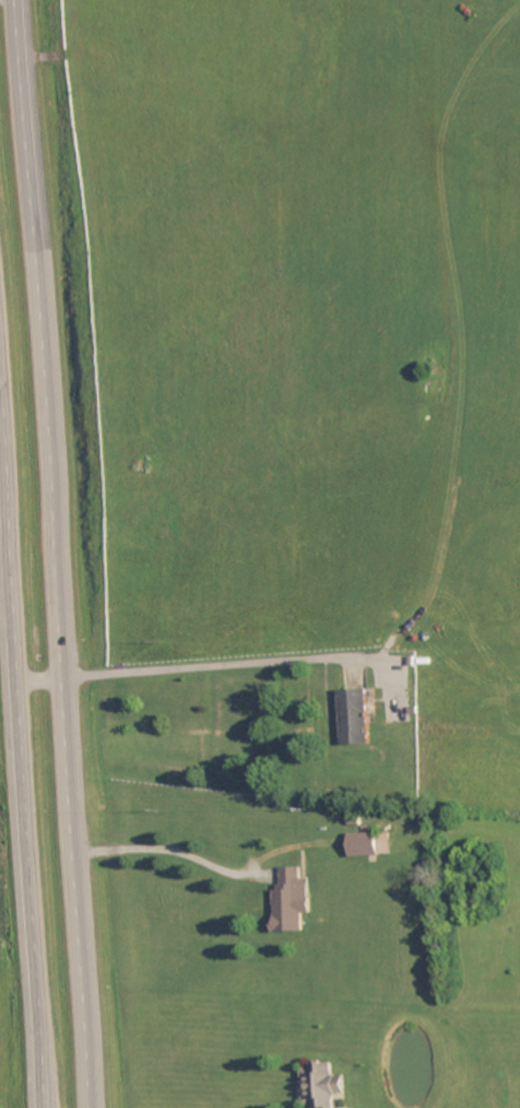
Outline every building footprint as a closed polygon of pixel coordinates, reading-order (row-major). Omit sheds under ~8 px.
[(375,744),(373,689),(345,690),(347,745),(375,744)] [(354,857),(386,856),(385,833),(354,834),(354,857)] [(307,932),(306,914),(314,914),(313,879),(304,879),(304,867),(285,868),(286,887),(277,888),(279,933),(307,932)] [(308,1106),(317,1105),(318,1107),(339,1107),(338,1095),(351,1094),(350,1075),(337,1076),(336,1064),(305,1066),(308,1106)]
